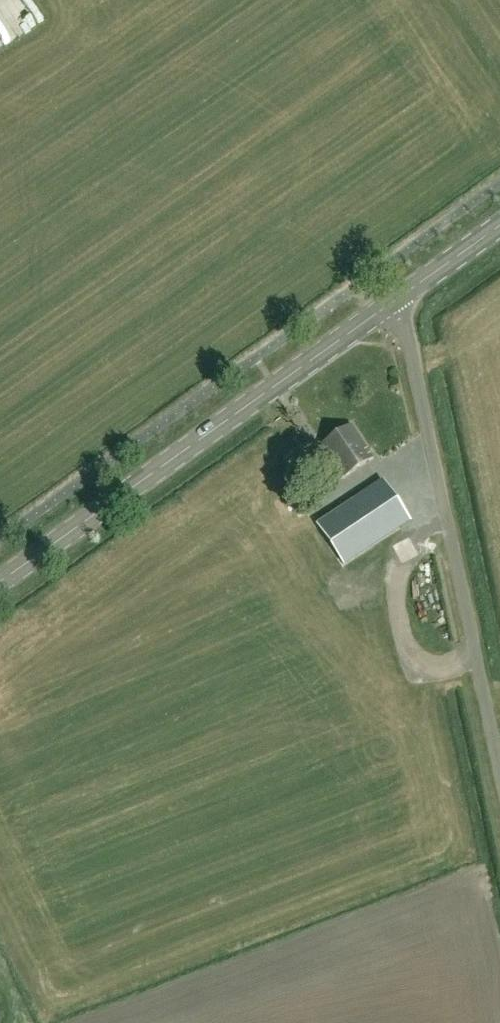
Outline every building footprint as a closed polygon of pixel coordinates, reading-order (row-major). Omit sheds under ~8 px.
[(344,479),(373,459),(351,426),(321,446),(344,479)] [(410,520),(392,493),(384,482),(368,493),(317,527),(343,565),(410,520)]
